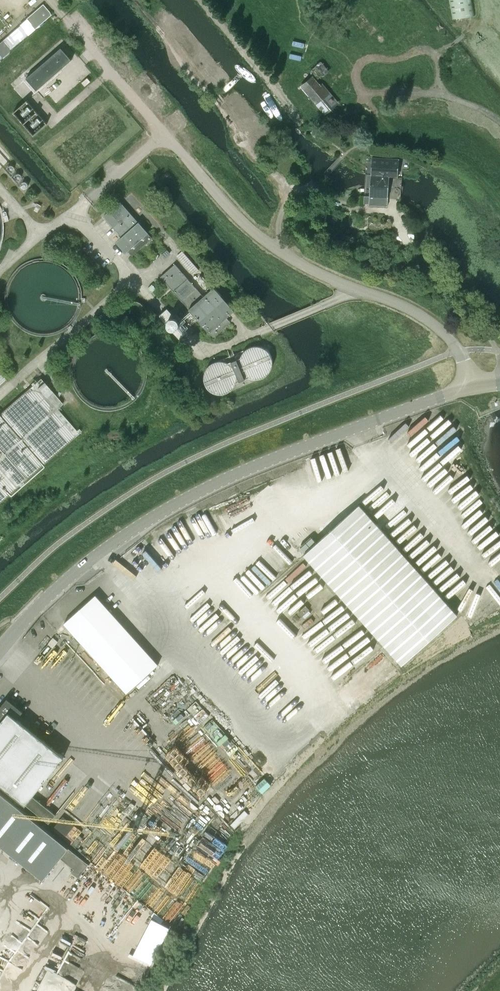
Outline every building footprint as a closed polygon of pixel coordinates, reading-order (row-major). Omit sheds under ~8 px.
[(452,19),(475,15),(472,0),(449,0),(452,19)] [(35,28),(51,15),(42,5),(27,19),(35,28)] [(71,59),(60,48),(27,79),(37,90),(71,59)] [(216,79),(212,73),(213,72),(204,61),(191,71),(201,82),(206,87),(216,79)] [(309,95),(324,114),(337,103),(322,84),(320,85),(312,76),(302,86),(309,95)] [(90,81),(87,78),(82,83),(85,86),(90,81)] [(389,175),(397,176),(398,158),(371,156),(370,174),(389,175)] [(389,175),(370,174),(368,205),(387,206),(389,175)] [(117,239),(130,254),(150,238),(118,201),(101,215),(120,237),(117,239)] [(367,221),(367,232),(385,233),(386,222),(367,221)] [(176,256),(193,275),(199,270),(182,251),(176,256)] [(174,265),(160,278),(213,338),(224,329),(220,324),(234,312),(213,288),(203,298),(174,265)] [(241,357),(228,363),(226,362),(223,361),(220,361),(217,361),(215,362),(212,363),(210,365),(208,367),(206,369),(205,372),(204,374),(204,377),(204,380),(205,383),(206,385),(208,387),(210,389),(212,391),(215,392),(217,393),(220,393),(223,393),(226,392),(228,391),(230,389),(232,387),(234,385),(235,383),(235,382),(249,376),(251,377),(253,378),(256,378),(259,378),(261,377),(264,376),(266,374),(268,372),(270,370),(271,368),(272,365),(272,362),(272,359),(271,357),(270,354),(268,352),(266,350),(264,348),(261,347),(259,346),(256,346),(253,346),(251,347),(248,348),(246,350),(244,352),(242,354),(241,357)] [(303,553),(357,615),(374,634),(401,664),(456,616),(357,505),(303,553)] [(64,623),(127,693),(158,665),(95,595),(64,623)] [(305,605),(298,612),(302,616),(309,610),(305,605)] [(52,648),(58,642),(53,638),(48,644),(52,648)] [(17,719),(23,711),(7,698),(0,707),(0,784),(49,823),(56,814),(33,796),(64,757),(17,719)] [(78,878),(89,864),(0,793),(0,845),(43,880),(60,858),(74,869),(71,872),(78,878)]
